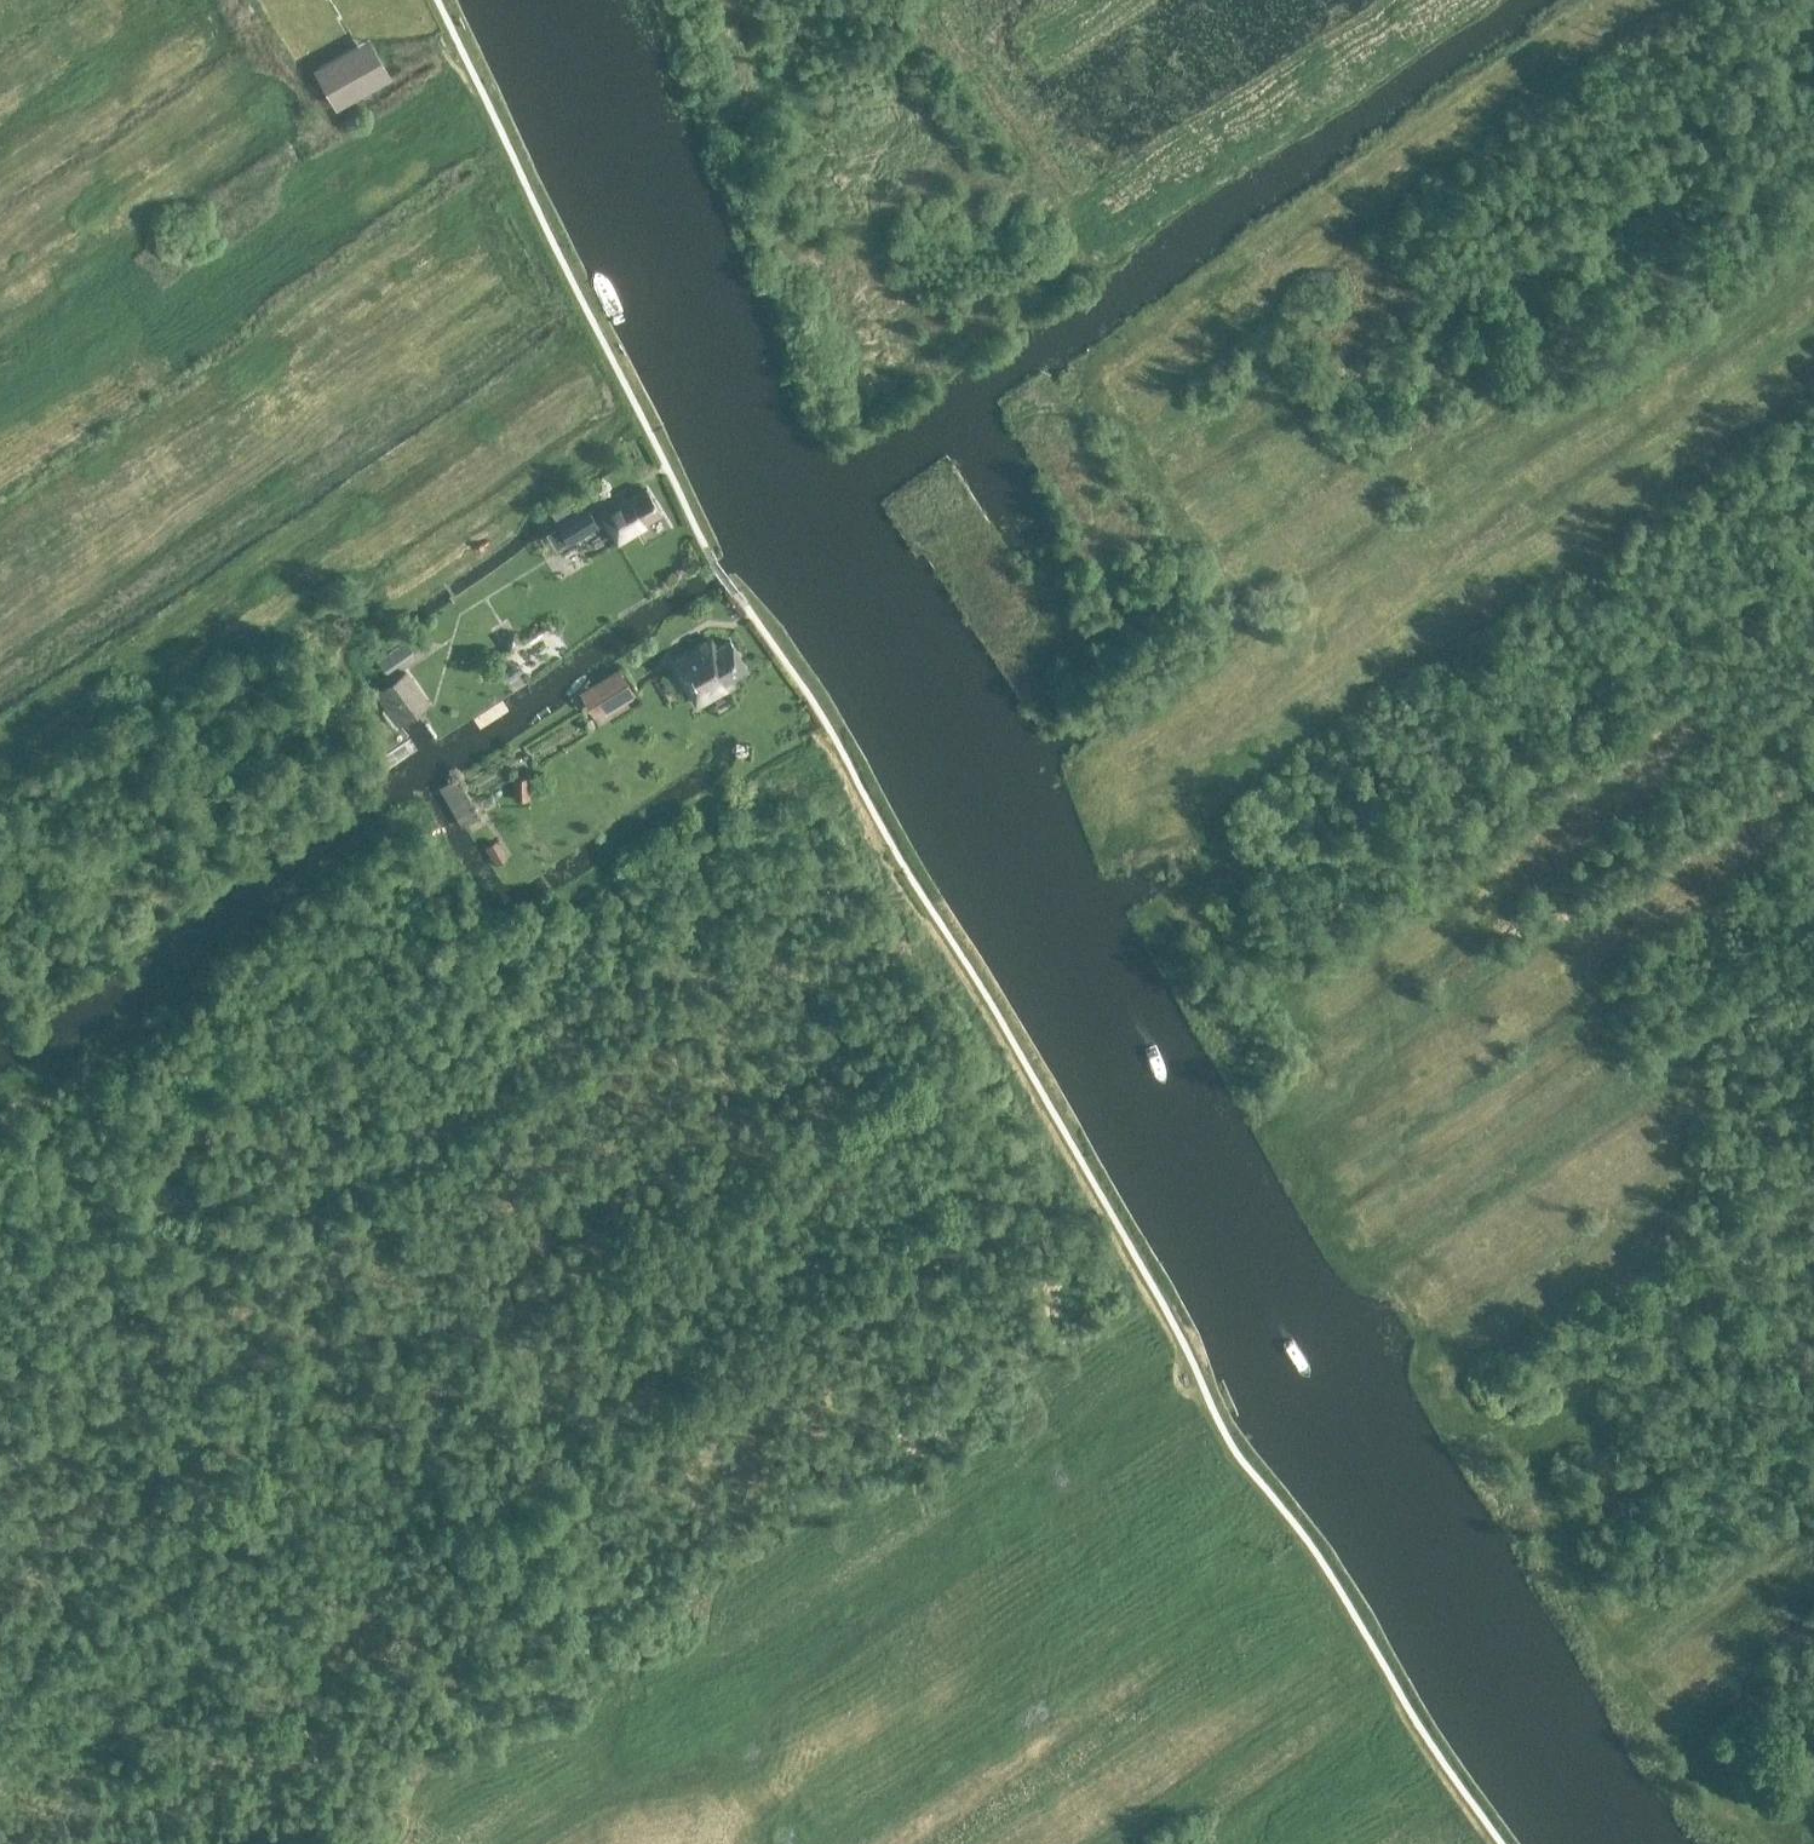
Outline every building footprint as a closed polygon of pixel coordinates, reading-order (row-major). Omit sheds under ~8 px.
[(628,497),(600,514),(617,543),(646,526),(644,524),(662,514),(647,489),(630,499),(628,497)] [(553,519),(558,526),(550,532),(559,549),(569,543),(570,546),(600,527),(584,500),(553,519)] [(711,634),(669,660),(697,708),(729,689),(725,682),(748,669),(730,638),(718,645),(711,634)] [(619,668),(601,679),(590,686),(606,713),(636,694),(619,668)] [(385,685),(379,690),(404,721),(415,714),(426,707),(403,673),(385,685)] [(529,778),(513,778),(514,800),(530,800),(529,778)]
